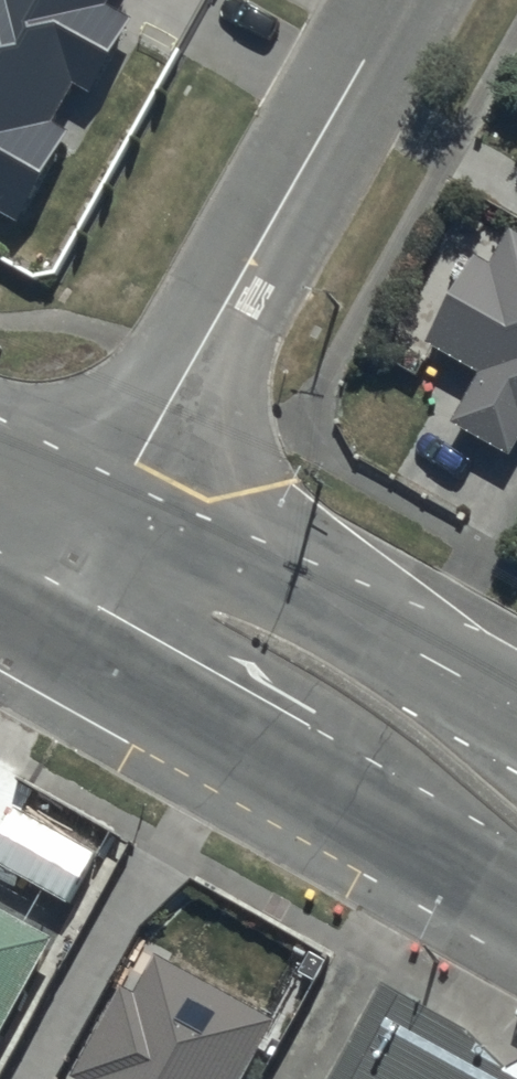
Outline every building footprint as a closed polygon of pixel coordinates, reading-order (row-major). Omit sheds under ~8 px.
[(25,228),(72,145),(50,131),(76,90),(95,100),(132,29),(108,16),(118,0),(0,0),(0,217),(25,228)] [(438,355),(490,386),(461,435),(513,464),(516,457),(516,245),(496,281),(483,272),(438,355)] [(0,836),(0,870),(71,908),(97,858),(13,812),(0,836)] [(52,946),(0,919),(0,1041),(52,946)] [(157,959),(134,998),(126,993),(78,1078),(246,1078),(276,1026),(157,959)] [(382,978),(328,1078),(516,1078),(516,1061),(511,1063),(472,1026),(382,978)]
